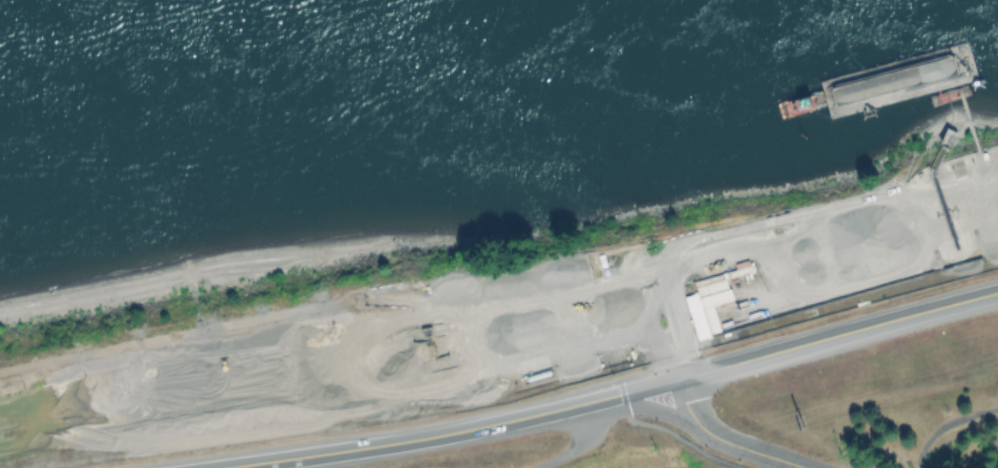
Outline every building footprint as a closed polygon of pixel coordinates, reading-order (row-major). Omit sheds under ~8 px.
[(714,339),(699,342),(688,297),(700,294),(698,286),(730,278),(736,303),(718,308),(723,329),(712,332),(714,339)]
